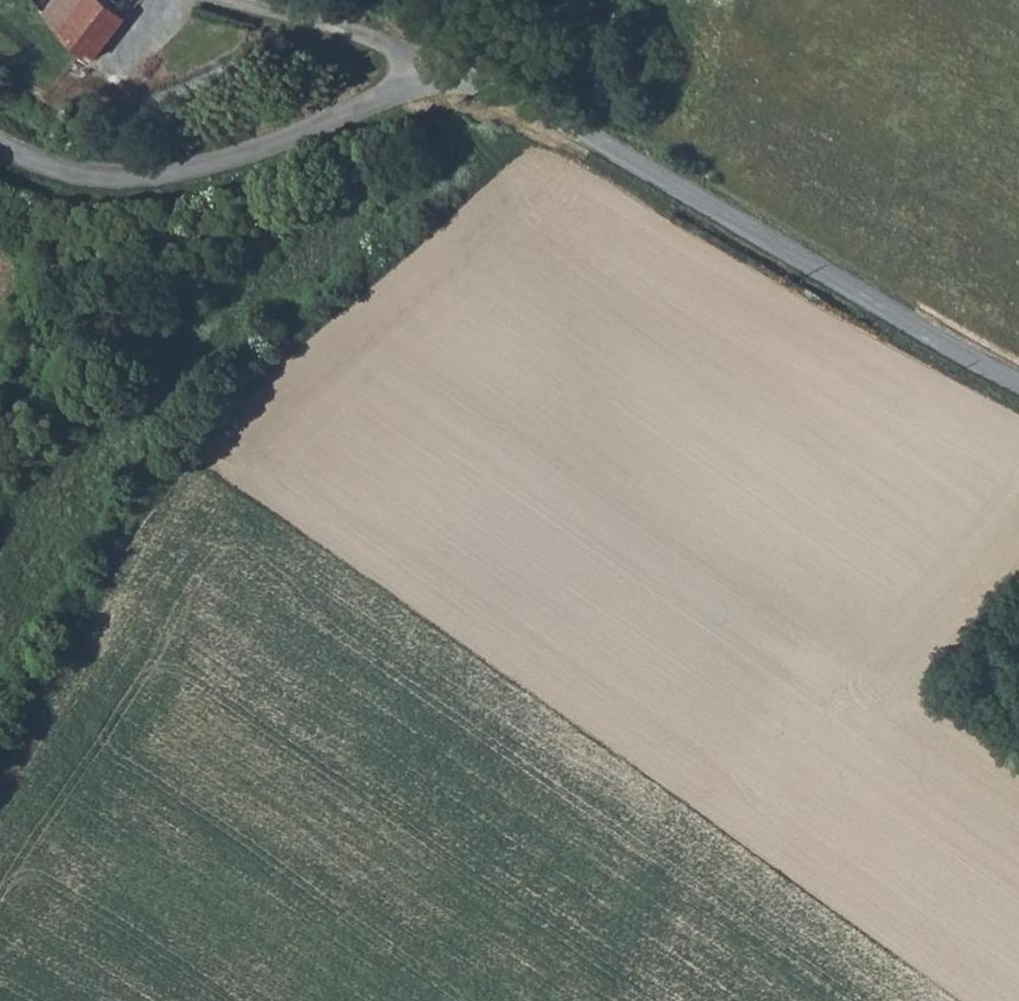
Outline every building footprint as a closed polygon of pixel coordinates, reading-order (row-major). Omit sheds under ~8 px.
[(34,0),(47,17),(62,0),(35,0),(34,0)] [(47,17),(85,50),(117,14),(101,0),(62,0),(47,17)]
